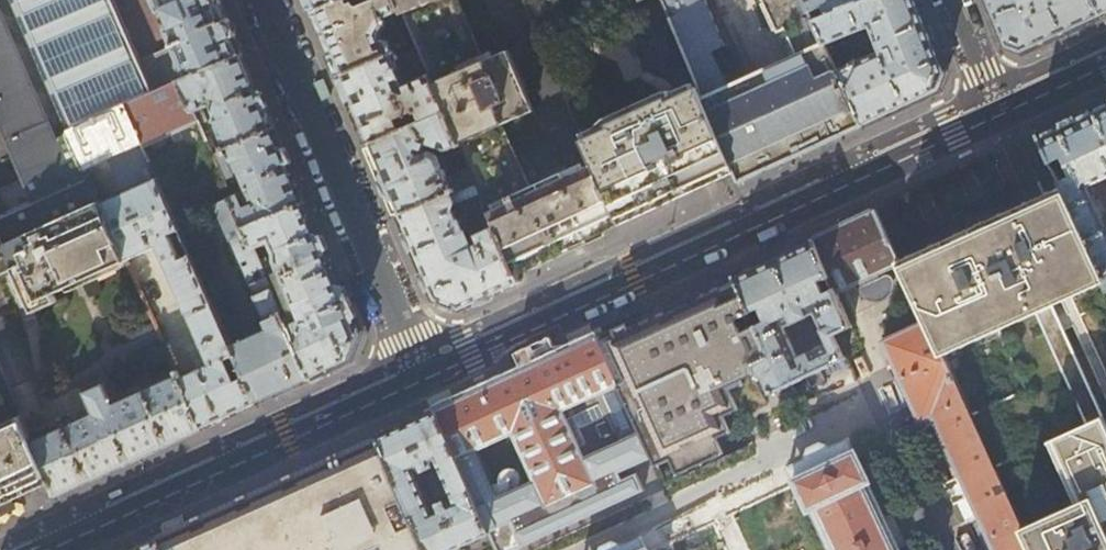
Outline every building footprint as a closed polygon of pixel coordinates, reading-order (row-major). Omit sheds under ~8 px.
[(25,180),(0,191),(0,216),(90,175),(88,169),(70,130),(63,133),(5,0),(0,0),(0,122),(25,180)] [(63,133),(70,130),(125,106),(153,93),(139,60),(113,0),(5,0),(63,133)] [(160,13),(167,10),(170,17),(162,21),(163,25),(161,26),(164,32),(167,30),(187,78),(242,54),(219,0),(154,0),(160,13)] [(314,12),(343,0),(309,0),(314,12)] [(396,0),(376,0),(359,8),(356,6),(354,0),(343,0),(314,12),(338,69),(341,76),(391,55),(395,53),(389,39),(383,39),(381,34),(385,24),(383,19),(401,11),(396,0)] [(401,11),(416,45),(429,75),(433,84),(485,61),(458,0),(396,0),(401,11)] [(701,92),(736,172),(740,181),(752,175),(777,163),(802,152),(812,148),(863,125),(837,71),(824,44),(813,20),(809,11),(804,0),(764,0),(778,30),(785,27),(798,55),(764,71),(731,86),(715,52),(728,46),(708,0),(662,0),(701,92)] [(809,11),(824,5),(828,14),(864,0),(804,0),(809,11)] [(917,0),(864,0),(828,14),(813,20),(824,44),(871,26),(880,52),(872,55),(870,51),(847,61),(849,65),(837,71),(863,125),(900,108),(942,89),(948,74),(928,25),(917,0)] [(988,1),(1006,45),(1022,52),(1054,37),(1101,15),(1094,0),(988,0),(988,1)] [(1101,15),(1102,15),(1105,13),(1105,0),(1094,0),(1101,15)] [(168,48),(139,60),(153,93),(166,87),(181,81),(182,81),(168,48)] [(485,61),(433,84),(445,112),(459,144),(470,168),(475,181),(481,193),(489,212),(532,193),(503,125),(534,111),(508,51),(485,61)] [(242,54),(187,78),(182,81),(181,81),(198,121),(205,117),(202,109),(205,108),(207,104),(206,101),(210,100),(215,102),(213,107),(217,116),(215,121),(220,123),(222,130),(222,134),(226,144),(223,146),(224,148),(274,128),(244,60),(242,54)] [(404,85),(391,55),(341,76),(345,84),(370,143),(402,130),(399,123),(411,117),(409,113),(417,110),(422,122),(445,112),(433,84),(429,75),(404,85)] [(198,121),(181,81),(166,87),(153,93),(125,106),(143,144),(184,127),(192,146),(207,140),(198,121)] [(584,142),(593,165),(619,224),(675,199),(736,172),(701,92),(672,104),(670,101),(635,116),(636,120),(584,142)] [(1062,186),(1105,281),(1105,219),(1091,187),(1105,180),(1105,103),(1070,119),(1038,134),(1057,175),(1062,186)] [(125,106),(70,130),(88,169),(90,175),(101,200),(103,204),(127,258),(157,245),(187,313),(188,313),(200,340),(188,345),(198,369),(180,378),(202,428),(229,416),(256,403),(231,346),(191,254),(181,258),(170,233),(180,229),(143,144),(125,106)] [(459,144),(445,112),(422,122),(402,130),(370,143),(397,206),(399,214),(451,192),(464,186),(475,181),(470,168),(445,178),(441,168),(436,171),(432,161),(427,159),(423,151),(435,146),(446,150),(459,144)] [(274,128),(224,148),(212,153),(224,181),(231,177),(225,164),(226,155),(230,154),(232,158),(237,163),(247,186),(248,185),(254,199),(250,201),(247,194),(243,193),(232,198),(245,227),(305,202),(303,196),(274,128)] [(593,165),(532,193),(489,212),(495,225),(515,272),(603,232),(619,224),(593,165)] [(101,200),(90,175),(0,216),(0,274),(17,267),(6,243),(101,200)] [(481,193),(475,181),(464,186),(469,198),(481,193)] [(899,260),(901,263),(927,321),(947,364),(1004,337),(1056,315),(1105,292),(1105,281),(1062,186),(1027,202),(941,241),(899,260)] [(455,203),(451,192),(399,214),(420,263),(436,299),(461,309),(477,302),(520,282),(515,272),(495,225),(475,233),(479,243),(471,246),(460,219),(457,220),(453,210),(455,203)] [(103,204),(101,200),(6,243),(17,267),(36,311),(58,302),(55,294),(128,261),(127,258),(103,204)] [(305,202),(245,227),(248,234),(262,267),(287,322),(311,378),(333,368),(351,360),(361,334),(336,276),(305,202)] [(874,209),(811,239),(837,292),(867,279),(901,263),(874,209)] [(267,329),(231,346),(256,403),(285,390),(311,378),(287,322),(262,267),(248,234),(231,241),(234,248),(226,251),(231,264),(240,261),(241,265),(241,266),(267,329)] [(733,274),(770,353),(752,361),(755,370),(764,373),(773,393),(777,390),(792,383),(805,378),(821,370),(846,358),(836,335),(853,327),(838,293),(837,292),(811,239),(773,256),(733,274)] [(770,353),(733,274),(696,291),(630,321),(597,336),(618,380),(641,429),(653,455),(657,463),(747,422),(744,414),(740,406),(765,394),(754,371),(755,370),(752,361),(770,353)] [(1056,315),(1004,337),(1031,398),(974,424),(999,477),(1056,452),(1105,430),(1105,427),(1056,315)] [(947,364),(927,321),(884,342),(921,422),(922,422),(934,417),(938,427),(995,549),(1033,549),(1026,537),(999,477),(974,424),(947,364)] [(131,336),(138,351),(163,340),(156,324),(131,336)] [(456,455),(514,428),(536,477),(479,503),(491,530),(499,548),(500,549),(513,549),(519,547),(509,521),(532,510),(567,495),(575,491),(634,463),(653,455),(641,429),(621,437),(599,389),(618,380),(597,336),(512,375),(436,410),(456,455)] [(826,381),(821,370),(805,378),(810,389),(826,381)] [(122,464),(202,428),(180,378),(177,373),(114,402),(106,385),(105,383),(85,392),(86,394),(89,401),(94,412),(85,416),(32,441),(50,481),(56,495),(73,487),(122,464)] [(797,393),(792,383),(777,390),(782,401),(800,400),(797,393)] [(744,414),(769,403),(765,394),(740,406),(744,414)] [(406,423),(378,436),(393,476),(399,488),(404,499),(422,491),(412,467),(417,465),(417,466),(417,467),(418,468),(419,468),(420,469),(421,468),(422,469),(438,462),(447,480),(464,472),(456,455),(436,410),(406,423)] [(14,497),(50,481),(32,441),(24,423),(21,416),(0,425),(0,504),(14,497)] [(938,427),(934,417),(922,422),(927,431),(938,427)] [(1056,452),(1082,512),(1026,537),(1033,549),(1105,549),(1105,430),(1056,452)] [(411,514),(404,499),(399,488),(393,476),(378,436),(353,447),(344,451),(321,462),(229,504),(212,511),(174,529),(158,536),(164,549),(427,549),(411,514)] [(865,484),(870,482),(850,439),(789,467),(811,508),(816,506),(837,549),(896,549),(865,484)] [(464,472),(447,480),(456,500),(452,502),(451,501),(450,500),(449,499),(448,499),(447,499),(446,498),(436,503),(437,504),(436,505),(435,505),(435,506),(435,507),(435,508),(435,509),(431,511),(422,491),(404,499),(411,514),(427,549),(445,549),(491,530),(479,503),(464,472)] [(645,526),(592,549),(656,549),(645,526)] [(158,536),(127,549),(164,549),(158,536)]
